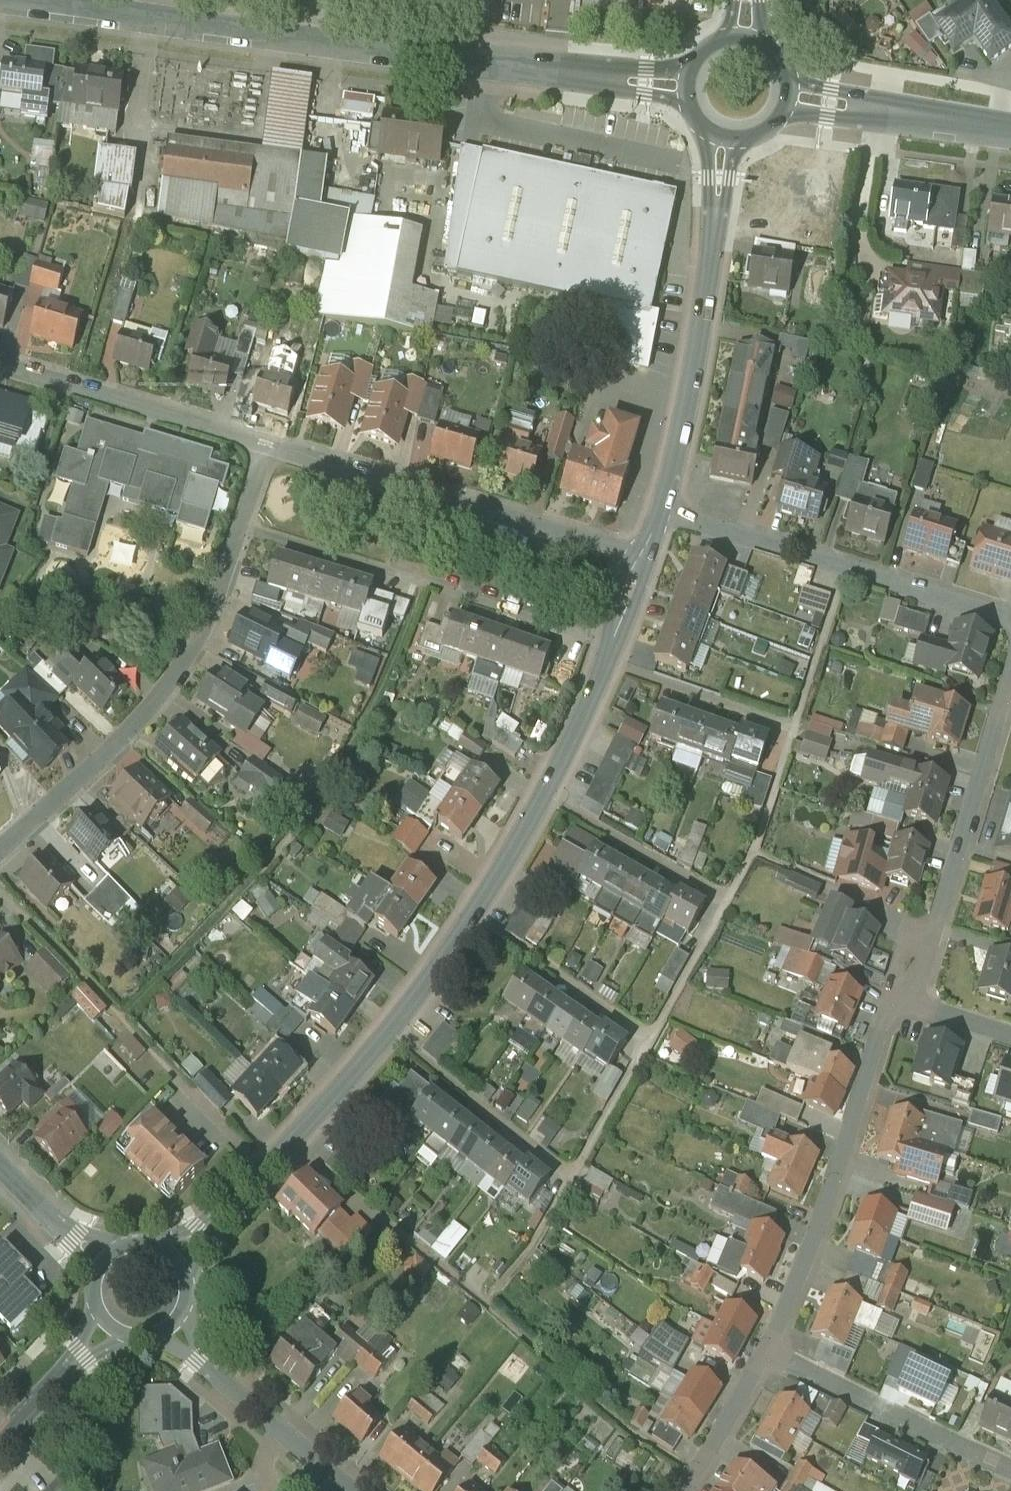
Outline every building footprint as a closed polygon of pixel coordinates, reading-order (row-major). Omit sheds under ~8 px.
[(985,0),(976,0),(937,27),(936,28),(943,37),(954,54),(974,40),(990,64),(1010,50),(1010,37),(985,0)] [(930,17),(916,26),(930,47),(943,37),(936,28),(937,27),(930,17)] [(56,55),(27,51),(25,67),(5,65),(1,96),(24,100),(22,119),(46,122),(48,107),(60,108),(65,73),(53,72),(56,55)] [(78,75),(65,73),(60,108),(86,112),(84,131),(109,134),(116,135),(124,76),(106,74),(93,72),(92,74),(93,74),(93,76),(78,74),(78,75)] [(300,167),(301,161),(306,120),(311,84),(275,78),(263,162),(300,167)] [(375,100),(343,96),(340,116),(373,120),(375,100)] [(444,124),(386,116),(384,130),(380,160),(406,164),(407,159),(439,163),(441,146),(444,124)] [(263,162),(168,149),(163,186),(216,194),(212,226),(212,228),(290,245),(295,210),(300,167),(263,162)] [(571,173),(461,149),(445,272),(607,307),(651,317),(651,315),(653,307),(667,240),(677,195),(674,195),(588,176),(591,161),(583,160),(574,158),(571,173)] [(134,160),(102,156),(98,189),(99,189),(130,193),(134,160)] [(327,165),(301,161),(300,167),(295,210),(321,214),(327,165)] [(216,194),(163,186),(159,215),(212,226),(216,194)] [(929,191),(896,187),(891,220),(908,222),(924,225),(925,225),(930,192),(929,191)] [(130,193),(99,189),(94,212),(125,219),(128,201),(130,193)] [(960,194),(930,190),(929,191),(930,192),(925,225),(924,225),(924,229),(954,233),(960,194)] [(48,207),(22,201),(18,216),(45,222),(48,207)] [(993,201),(988,235),(1010,238),(1010,203),(993,201)] [(321,214),(295,210),(289,254),(329,263),(338,265),(335,276),(326,274),(316,315),(328,318),(431,338),(438,297),(412,292),(423,233),(358,221),(359,218),(350,217),(350,219),(321,214)] [(908,222),(896,220),(894,232),(907,234),(908,222)] [(795,249),(756,243),(754,253),(794,258),(795,249)] [(754,253),(749,288),(771,291),(771,287),(788,289),(788,293),(789,294),(794,258),(754,253)] [(23,261),(15,288),(29,292),(31,286),(37,265),(23,261)] [(338,265),(329,263),(326,274),(335,276),(338,265)] [(64,273),(37,265),(31,286),(45,290),(58,294),(64,273)] [(960,274),(907,266),(905,280),(939,285),(938,292),(958,295),(957,297),(958,297),(961,273),(960,274)] [(985,276),(961,273),(958,297),(982,300),(985,276)] [(889,297),(892,279),(880,277),(877,295),(889,297)] [(905,280),(892,279),(889,297),(889,301),(877,299),(874,317),(887,319),(888,315),(934,321),(938,292),(939,285),(905,280)] [(137,285),(123,281),(120,292),(134,296),(137,285)] [(58,294),(45,290),(41,305),(57,310),(62,295),(58,294)] [(4,329),(14,296),(0,292),(0,328),(4,329)] [(120,292),(111,323),(125,327),(134,296),(120,292)] [(57,310),(41,305),(31,338),(73,351),(83,318),(57,310)] [(651,317),(607,307),(603,322),(655,334),(659,316),(651,315),(651,317)] [(655,334),(603,322),(596,345),(592,359),(648,370),(655,334)] [(257,332),(243,328),(235,356),(248,361),(248,360),(257,332)] [(168,337),(153,332),(150,343),(157,346),(152,362),(160,364),(168,337)] [(216,340),(194,333),(188,354),(197,357),(197,355),(210,359),(216,340)] [(150,343),(123,335),(115,363),(149,373),(152,362),(157,346),(150,343)] [(782,350),(754,344),(753,349),(776,354),(775,355),(780,356),(782,350)] [(753,349),(738,346),(731,380),(732,380),(715,460),(714,460),(711,478),(734,483),(734,482),(752,486),(761,447),(755,446),(767,387),(769,387),(775,355),(776,354),(753,349)] [(210,359),(197,355),(197,357),(188,386),(210,393),(211,391),(224,394),(224,395),(225,396),(233,366),(210,359)] [(326,376),(325,375),(324,377),(312,420),(311,420),(311,421),(313,422),(340,430),(342,431),(342,429),(351,398),(363,402),(372,371),(356,366),(350,383),(326,376)] [(296,389),(261,378),(254,404),(288,415),(296,389)] [(404,399),(378,391),(365,437),(396,447),(405,414),(417,418),(417,421),(424,386),(409,382),(404,399)] [(444,392),(424,386),(417,421),(435,426),(444,392)] [(0,397),(0,440),(15,444),(13,450),(36,457),(42,435),(45,436),(49,420),(21,412),(23,404),(0,397)] [(536,416),(513,410),(504,443),(526,450),(531,434),(533,434),(533,432),(532,432),(536,416)] [(596,463),(573,456),(561,497),(616,514),(629,474),(624,472),(638,429),(610,421),(604,437),(599,455),(596,463)] [(164,446),(88,423),(78,457),(66,453),(57,482),(74,487),(86,491),(89,480),(110,486),(127,491),(124,502),(168,515),(171,505),(211,516),(219,487),(205,483),(209,470),(161,456),(164,446)] [(480,439),(441,427),(432,458),(471,469),(480,439)] [(556,427),(548,457),(561,461),(570,432),(556,427)] [(604,437),(594,434),(588,452),(599,455),(604,437)] [(504,443),(502,443),(496,462),(497,463),(493,476),(532,488),(542,455),(526,450),(504,443)] [(795,454),(780,450),(772,475),(787,479),(795,454)] [(817,461),(795,454),(787,479),(777,512),(797,518),(798,516),(816,522),(826,491),(809,486),(817,461)] [(868,466),(848,460),(836,500),(855,506),(856,501),(857,501),(868,466)] [(210,464),(209,470),(205,483),(219,487),(225,490),(231,470),(210,464)] [(934,468),(920,464),(913,489),(926,493),(934,468)] [(86,491),(74,487),(63,525),(59,524),(52,547),(88,558),(110,486),(89,480),(86,491)] [(857,501),(856,501),(855,506),(847,533),(866,539),(866,538),(885,543),(894,513),(857,501)] [(0,511),(0,581),(11,555),(3,551),(16,518),(0,511)] [(958,528),(915,515),(904,552),(921,557),(922,555),(946,563),(947,563),(953,544),(958,528)] [(59,524),(46,520),(39,544),(52,548),(52,547),(59,524)] [(997,521),(993,535),(1010,540),(1010,525),(997,521)] [(982,540),(973,570),(1010,582),(1010,540),(993,535),(992,535),(990,543),(982,540)] [(966,548),(953,544),(947,563),(946,563),(945,565),(960,569),(966,548)] [(725,568),(694,557),(684,583),(715,595),(725,568)] [(297,563),(278,558),(270,583),(289,589),(297,563)] [(335,575),(297,563),(289,589),(287,595),(325,607),(335,575)] [(744,575),(725,568),(715,595),(734,601),(744,575)] [(374,587),(335,575),(325,607),(362,618),(364,618),(368,604),(374,587)] [(715,595),(684,583),(675,609),(706,621),(715,595)] [(281,592),(257,585),(253,598),(277,605),(281,592)] [(832,596),(804,587),(797,608),(825,617),(832,596)] [(390,610),(368,604),(364,618),(362,618),(359,630),(381,637),(390,610)] [(706,621),(675,609),(665,635),(696,647),(706,621)] [(931,619),(900,610),(894,629),(925,638),(931,619)] [(286,633),(247,614),(231,646),(269,665),(270,666),(280,647),(286,633)] [(72,629),(50,615),(42,627),(64,641),(72,629)] [(489,631),(454,619),(452,623),(443,650),(444,650),(478,662),(489,631)] [(440,630),(427,625),(418,650),(441,658),(444,650),(443,650),(452,623),(444,620),(440,630)] [(335,636),(302,623),(295,638),(312,647),(327,654),(335,636)] [(991,637),(957,626),(950,650),(943,671),(946,671),(978,681),(991,637)] [(515,640),(489,631),(478,662),(505,671),(515,640)] [(295,638),(286,633),(280,647),(302,657),(302,658),(311,655),(310,651),(312,647),(295,638)] [(696,647),(665,635),(655,662),(686,673),(696,647)] [(550,652),(515,640),(505,671),(540,683),(550,652)] [(950,650),(923,642),(920,652),(925,653),(921,668),(945,675),(946,671),(943,671),(950,650)] [(302,657),(280,647),(270,666),(269,665),(266,670),(290,682),(292,677),(297,675),(301,667),(299,662),(302,658),(302,657)] [(128,688),(98,659),(87,670),(74,684),(75,685),(104,713),(128,688)] [(87,670),(76,660),(59,678),(44,664),(32,676),(41,685),(52,673),(69,689),(70,689),(75,685),(74,684),(87,670)] [(505,671),(478,662),(473,679),(499,688),(505,671)] [(363,668),(350,672),(354,688),(368,684),(363,668)] [(251,693),(217,671),(199,700),(213,709),(213,710),(231,722),(228,727),(246,738),(259,717),(253,713),(256,709),(246,703),(251,693)] [(41,685),(32,676),(29,673),(17,685),(23,691),(27,687),(49,710),(58,700),(41,685)] [(69,689),(52,673),(41,685),(58,700),(69,689)] [(299,701),(268,685),(261,698),(292,715),(299,701)] [(49,710),(27,687),(23,691),(11,703),(16,708),(1,723),(16,739),(15,740),(44,771),(69,747),(57,735),(61,731),(45,714),(49,710)] [(913,715),(912,717),(913,718),(908,734),(926,739),(938,701),(919,695),(913,715)] [(969,710),(938,701),(926,739),(958,748),(969,710)] [(688,717),(661,708),(650,739),(677,748),(688,717)] [(913,715),(895,709),(882,747),(901,753),(908,734),(913,718),(912,717),(913,715)] [(714,726),(688,717),(677,748),(703,757),(714,726)] [(220,758),(182,723),(156,753),(168,764),(173,759),(199,782),(200,781),(216,763),(220,758)] [(740,735),(714,726),(703,757),(729,767),(742,731),(741,731),(740,735)] [(524,745),(496,727),(492,744),(516,758),(524,745)] [(769,740),(742,731),(729,767),(730,767),(731,762),(758,771),(769,740)] [(487,749),(466,735),(459,746),(479,760),(487,749)] [(617,737),(580,811),(599,822),(603,814),(632,756),(636,747),(617,737)] [(632,756),(603,814),(620,822),(640,783),(631,778),(633,774),(640,777),(646,763),(632,756)] [(918,772),(871,757),(864,781),(883,787),(889,783),(911,789),(915,773),(918,774),(918,772)] [(285,782),(255,760),(240,780),(260,794),(267,785),(278,793),(285,782)] [(472,769),(457,760),(439,786),(454,796),(472,769)] [(758,771),(731,762),(730,767),(729,767),(724,781),(750,790),(751,791),(756,775),(758,771)] [(216,763),(200,781),(209,789),(225,782),(225,771),(216,763)] [(150,780),(147,783),(136,773),(139,770),(138,769),(111,798),(144,829),(171,800),(150,780)] [(499,788),(472,769),(454,796),(481,814),(499,788)] [(918,774),(915,773),(911,789),(908,800),(903,816),(905,816),(936,825),(948,783),(918,774)] [(756,775),(751,791),(750,790),(744,806),(762,812),(772,781),(756,775)] [(439,786),(416,819),(432,830),(433,828),(436,829),(439,825),(435,822),(454,796),(439,786)] [(908,800),(890,795),(886,809),(880,807),(876,819),(900,826),(902,827),(905,816),(903,816),(908,800)] [(481,814),(454,796),(435,822),(439,825),(463,841),(481,814)] [(216,824),(191,802),(181,813),(206,835),(216,824)] [(1006,826),(1004,825),(997,851),(1010,855),(1010,807),(1006,826)] [(120,842),(93,813),(68,835),(95,865),(120,842)] [(876,819),(873,818),(868,833),(896,841),(896,838),(897,839),(900,826),(876,819)] [(428,835),(407,821),(400,831),(421,845),(428,835)] [(421,845),(400,831),(393,841),(414,856),(421,845)] [(703,841),(692,838),(685,857),(696,861),(703,841)] [(897,839),(896,838),(896,841),(888,869),(885,879),(917,888),(929,848),(897,839)] [(873,846),(848,839),(837,878),(860,884),(860,886),(881,892),(885,879),(888,869),(868,864),(873,846)] [(594,851),(579,842),(566,865),(581,874),(579,878),(603,892),(619,864),(595,850),(594,851)] [(74,887),(46,856),(19,881),(48,911),(74,887)] [(639,875),(619,864),(603,892),(623,904),(639,875)] [(435,886),(408,867),(390,894),(417,913),(435,886)] [(639,875),(623,904),(642,915),(658,886),(639,875)] [(822,889),(792,876),(787,886),(817,899),(822,889)] [(132,902),(109,878),(97,890),(121,914),(132,902)] [(988,881),(975,923),(1006,932),(1010,917),(1010,888),(988,881)] [(373,882),(351,914),(352,915),(348,920),(365,931),(368,927),(372,921),(371,920),(390,894),(373,882)] [(678,897),(658,886),(642,915),(662,926),(665,922),(664,922),(678,897)] [(121,914),(97,890),(85,903),(109,926),(121,914)] [(623,904),(603,892),(595,908),(614,919),(623,904)] [(705,907),(680,893),(678,897),(664,922),(665,922),(689,936),(705,907)] [(417,913),(390,894),(371,920),(372,921),(398,939),(417,913)] [(322,895),(311,911),(323,918),(333,903),(322,895)] [(821,929),(815,944),(780,929),(780,930),(774,945),(784,949),(837,970),(832,968),(836,957),(831,955),(849,916),(850,917),(853,910),(833,901),(827,915),(827,917),(822,915),(816,927),(821,929)] [(525,902),(504,930),(522,943),(543,914),(525,902)] [(642,915),(623,904),(614,919),(634,930),(642,915)] [(662,926),(642,915),(634,930),(653,941),(662,926)] [(850,917),(849,916),(831,955),(836,957),(862,969),(880,930),(850,917)] [(348,920),(347,920),(340,930),(358,942),(365,931),(348,920)] [(358,942),(340,930),(329,947),(346,959),(358,942)] [(7,980),(4,976),(17,964),(10,956),(12,954),(0,941),(0,987),(7,980)] [(329,947),(326,945),(314,962),(326,970),(317,983),(328,991),(346,965),(347,964),(348,965),(350,962),(346,959),(329,947)] [(837,970),(784,949),(775,970),(815,988),(815,987),(827,992),(832,981),(833,981),(837,970)] [(677,951),(662,979),(674,986),(690,958),(677,951)] [(70,979),(45,952),(44,953),(47,956),(32,970),(54,994),(70,979)] [(992,952),(991,953),(994,954),(988,975),(985,974),(980,993),(1010,1002),(1010,958),(992,952)] [(347,964),(346,965),(328,991),(355,1010),(373,983),(348,965),(347,964)] [(523,976),(504,1003),(527,1019),(546,992),(523,976)] [(313,980),(291,1011),(307,1023),(310,1018),(309,1017),(328,991),(317,983),(313,980)] [(833,981),(832,981),(827,992),(816,1018),(815,1021),(845,1034),(846,1034),(863,994),(833,981)] [(106,1013),(83,987),(71,998),(95,1023),(106,1013)] [(328,991),(309,1017),(310,1018),(336,1036),(355,1010),(328,991)] [(546,992),(527,1019),(546,1032),(564,1005),(546,992)] [(564,1005),(546,1032),(564,1045),(583,1018),(564,1005)] [(301,1024),(283,1009),(275,1019),(292,1034),(301,1024)] [(816,1018),(797,1010),(792,1024),(824,1037),(825,1037),(841,1044),(845,1034),(815,1021),(816,1018)] [(583,1018),(564,1045),(583,1058),(604,1027),(601,1031),(583,1018)] [(292,1034),(275,1019),(267,1028),(284,1043),(292,1034)] [(546,1032),(527,1019),(519,1031),(537,1044),(546,1032)] [(792,1024),(785,1022),(785,1023),(791,1025),(786,1036),(805,1043),(820,1048),(824,1037),(792,1024)] [(444,1024),(422,1052),(440,1065),(461,1038),(444,1024)] [(627,1043),(604,1027),(583,1058),(586,1054),(609,1070),(627,1043)] [(962,1047),(927,1036),(916,1072),(932,1078),(930,1083),(949,1089),(953,1078),(962,1047)] [(146,1052),(132,1038),(124,1046),(138,1061),(146,1052)] [(801,1053),(793,1057),(780,1051),(774,1065),(815,1082),(825,1058),(829,1060),(832,1053),(820,1048),(805,1043),(801,1053)] [(302,1072),(278,1050),(256,1073),(280,1096),(302,1072)] [(829,1060),(825,1058),(815,1082),(844,1094),(854,1071),(829,1060)] [(1007,1062),(1000,1082),(1006,1083),(1000,1100),(995,1099),(995,1100),(1010,1105),(1010,1063),(1007,1062)] [(0,1082),(0,1105),(10,1115),(23,1103),(30,1111),(44,1097),(44,1096),(34,1085),(23,1074),(16,1066),(0,1082)] [(37,1081),(26,1071),(23,1074),(34,1085),(37,1081)] [(280,1096),(256,1073),(234,1097),(258,1119),(280,1096)] [(395,1088),(379,1108),(377,1107),(367,1120),(384,1134),(399,1114),(410,1123),(413,1120),(412,1119),(432,1093),(433,1094),(434,1093),(412,1076),(400,1091),(395,1088)] [(229,1102),(205,1077),(196,1086),(220,1111),(229,1102)] [(977,1086),(953,1078),(949,1089),(957,1092),(952,1106),(969,1111),(977,1086)] [(44,1096),(44,1097),(51,1104),(70,1085),(65,1080),(44,1096)] [(844,1094),(815,1082),(805,1105),(835,1117),(844,1094)] [(432,1093),(412,1119),(413,1120),(434,1136),(454,1110),(433,1094),(432,1093)] [(85,1118),(69,1101),(60,1109),(64,1114),(64,1113),(77,1126),(85,1118)] [(781,1117),(748,1102),(740,1123),(772,1137),(772,1135),(774,1135),(781,1117)] [(60,1109),(40,1129),(44,1133),(64,1114),(60,1109)] [(454,1110),(434,1136),(448,1147),(452,1150),(472,1124),(454,1110)] [(922,1120),(893,1111),(886,1135),(916,1144),(923,1120),(922,1120)] [(1002,1121),(973,1112),(969,1127),(998,1135),(1002,1121)] [(77,1126),(64,1113),(64,1114),(44,1133),(36,1141),(59,1165),(87,1137),(77,1126)] [(963,1126),(924,1114),(922,1120),(923,1120),(916,1144),(946,1153),(954,1156),(963,1126)] [(205,1168),(152,1116),(122,1147),(131,1155),(127,1159),(163,1194),(167,1190),(175,1198),(205,1168)] [(123,1126),(114,1117),(99,1133),(108,1142),(123,1126)] [(472,1124),(452,1150),(469,1164),(489,1138),(472,1124)] [(774,1135),(772,1135),(772,1137),(763,1158),(779,1165),(789,1142),(774,1135)] [(916,1144),(886,1135),(879,1159),(878,1159),(900,1166),(909,1169),(916,1144)] [(434,1136),(425,1147),(439,1158),(448,1147),(434,1136)] [(489,1138),(469,1164),(487,1178),(507,1152),(489,1138)] [(349,1139),(326,1166),(343,1180),(366,1152),(349,1139)] [(819,1155),(789,1142),(779,1165),(809,1178),(819,1155)] [(946,1153),(916,1144),(909,1169),(900,1166),(899,1171),(901,1176),(936,1186),(946,1153)] [(507,1152),(487,1178),(505,1192),(528,1162),(527,1162),(524,1166),(507,1152)] [(528,1162),(505,1192),(508,1188),(530,1205),(550,1179),(528,1162)] [(809,1178),(779,1165),(770,1188),(799,1201),(809,1178)] [(613,1181),(592,1169),(580,1192),(599,1202),(605,1192),(607,1193),(613,1181)] [(307,1177),(281,1204),(279,1207),(290,1218),(292,1215),(315,1237),(320,1233),(341,1211),(307,1177)] [(740,1178),(733,1193),(745,1199),(752,1184),(740,1178)] [(732,1193),(720,1188),(711,1208),(736,1220),(740,1213),(773,1227),(778,1214),(745,1199),(733,1193),(732,1193)] [(971,1196),(952,1190),(947,1204),(952,1206),(966,1209),(971,1196)] [(934,1200),(918,1195),(912,1216),(927,1220),(934,1200)] [(1003,1206),(978,1198),(974,1211),(999,1219),(1003,1206)] [(952,1206),(934,1200),(927,1220),(946,1226),(952,1206)] [(896,1214),(866,1203),(857,1227),(887,1237),(896,1214)] [(341,1211),(320,1233),(345,1257),(361,1241),(347,1227),(352,1222),(341,1211)] [(371,1232),(356,1217),(352,1222),(347,1227),(361,1241),(361,1242),(371,1232)] [(784,1237),(754,1225),(750,1236),(744,1248),(774,1260),(784,1237)] [(887,1237),(857,1227),(849,1250),(879,1261),(887,1237)] [(750,1236),(738,1231),(733,1243),(744,1248),(750,1236)] [(727,1257),(720,1274),(740,1282),(743,1275),(735,1271),(744,1248),(733,1243),(727,1257)] [(727,1257),(698,1244),(689,1261),(692,1263),(714,1275),(718,1277),(738,1288),(740,1282),(720,1274),(727,1257)] [(4,1245),(0,1249),(0,1322),(10,1332),(43,1301),(25,1283),(34,1275),(4,1245)] [(774,1260),(744,1248),(735,1271),(743,1275),(764,1283),(774,1260)] [(714,1275),(692,1263),(683,1282),(704,1293),(714,1275)] [(908,1274),(893,1268),(885,1288),(900,1294),(908,1274)] [(870,1283),(848,1274),(844,1285),(865,1294),(870,1283)] [(738,1288),(718,1277),(712,1287),(733,1299),(738,1289),(738,1288)] [(900,1294),(885,1288),(877,1308),(892,1314),(900,1294)] [(862,1302),(832,1290),(822,1314),(852,1326),(860,1305),(862,1302)] [(756,1320),(728,1305),(716,1328),(744,1342),(756,1320)] [(882,1314),(860,1305),(852,1326),(873,1335),(882,1314)] [(330,1324),(316,1311),(305,1324),(319,1336),(330,1324)] [(852,1326),(822,1314),(813,1337),(843,1349),(852,1326)] [(305,1324),(293,1338),(271,1364),(304,1392),(326,1367),(326,1366),(338,1353),(319,1336),(305,1324)] [(368,1346),(346,1328),(333,1343),(344,1352),(338,1359),(349,1368),(355,1361),(368,1346)] [(744,1342),(716,1328),(705,1350),(733,1365),(744,1342)] [(691,1341),(677,1333),(673,1339),(668,1337),(662,1348),(666,1351),(681,1358),(691,1341)] [(388,1347),(376,1337),(368,1346),(380,1357),(388,1347)] [(380,1357),(368,1346),(355,1361),(375,1379),(389,1363),(380,1357)] [(681,1358),(666,1351),(659,1365),(673,1373),(681,1358)] [(871,1365),(863,1383),(873,1387),(880,1369),(871,1365)] [(947,1383),(911,1365),(899,1391),(935,1408),(947,1383)] [(702,1420),(720,1391),(693,1374),(675,1403),(702,1420)] [(186,1462),(197,1457),(188,1438),(193,1438),(192,1407),(171,1389),(141,1390),(142,1408),(142,1427),(158,1427),(158,1439),(163,1451),(175,1447),(178,1453),(182,1451),(186,1462)] [(444,1408),(422,1390),(415,1399),(416,1400),(409,1409),(429,1426),(444,1408)] [(359,1393),(335,1420),(363,1443),(382,1421),(368,1408),(371,1404),(359,1393)] [(994,1396),(980,1426),(981,1426),(980,1429),(996,1437),(998,1433),(1010,1439),(1010,1404),(994,1396)] [(675,1403),(665,1397),(655,1414),(665,1420),(675,1403)] [(809,1413),(781,1397),(769,1419),(797,1434),(809,1413)] [(848,1410),(834,1402),(823,1421),(837,1429),(848,1410)] [(702,1420),(675,1403),(665,1420),(662,1424),(683,1438),(689,1441),(702,1420)] [(138,1439),(158,1439),(158,1427),(142,1427),(142,1408),(138,1408),(138,1439)] [(650,1416),(639,1410),(631,1424),(642,1429),(650,1416)] [(857,1414),(848,1410),(837,1429),(846,1434),(857,1414)] [(797,1434),(769,1419),(758,1440),(757,1441),(785,1456),(797,1434)] [(683,1438),(662,1424),(653,1439),(674,1452),(683,1438)] [(429,1451),(404,1431),(381,1459),(406,1479),(429,1451)] [(482,1433),(462,1458),(473,1467),(478,1461),(488,1449),(493,1442),(482,1433)] [(927,1461),(877,1436),(866,1459),(899,1476),(898,1478),(915,1486),(927,1461)] [(785,1456),(757,1441),(758,1440),(756,1439),(751,1447),(781,1463),(785,1456)] [(153,1462),(162,1486),(155,1488),(156,1490),(206,1490),(230,1482),(218,1449),(197,1457),(186,1462),(182,1451),(178,1453),(153,1462)] [(507,1464),(488,1449),(478,1461),(496,1476),(507,1464)] [(406,1479),(420,1490),(438,1490),(453,1472),(439,1460),(429,1451),(406,1479)] [(446,1453),(439,1460),(453,1472),(459,1464),(446,1453)] [(162,1486),(153,1462),(146,1465),(155,1488),(162,1486)] [(736,1463),(717,1490),(760,1490),(765,1483),(736,1463)] [(814,1471),(800,1463),(790,1481),(804,1489),(809,1481),(814,1471)] [(825,1477),(814,1471),(809,1481),(820,1487),(825,1477)] [(61,1477),(48,1490),(76,1490),(61,1477)] [(545,1490),(564,1490),(553,1482),(545,1490)] [(789,1483),(783,1490),(802,1490),(789,1483)]
